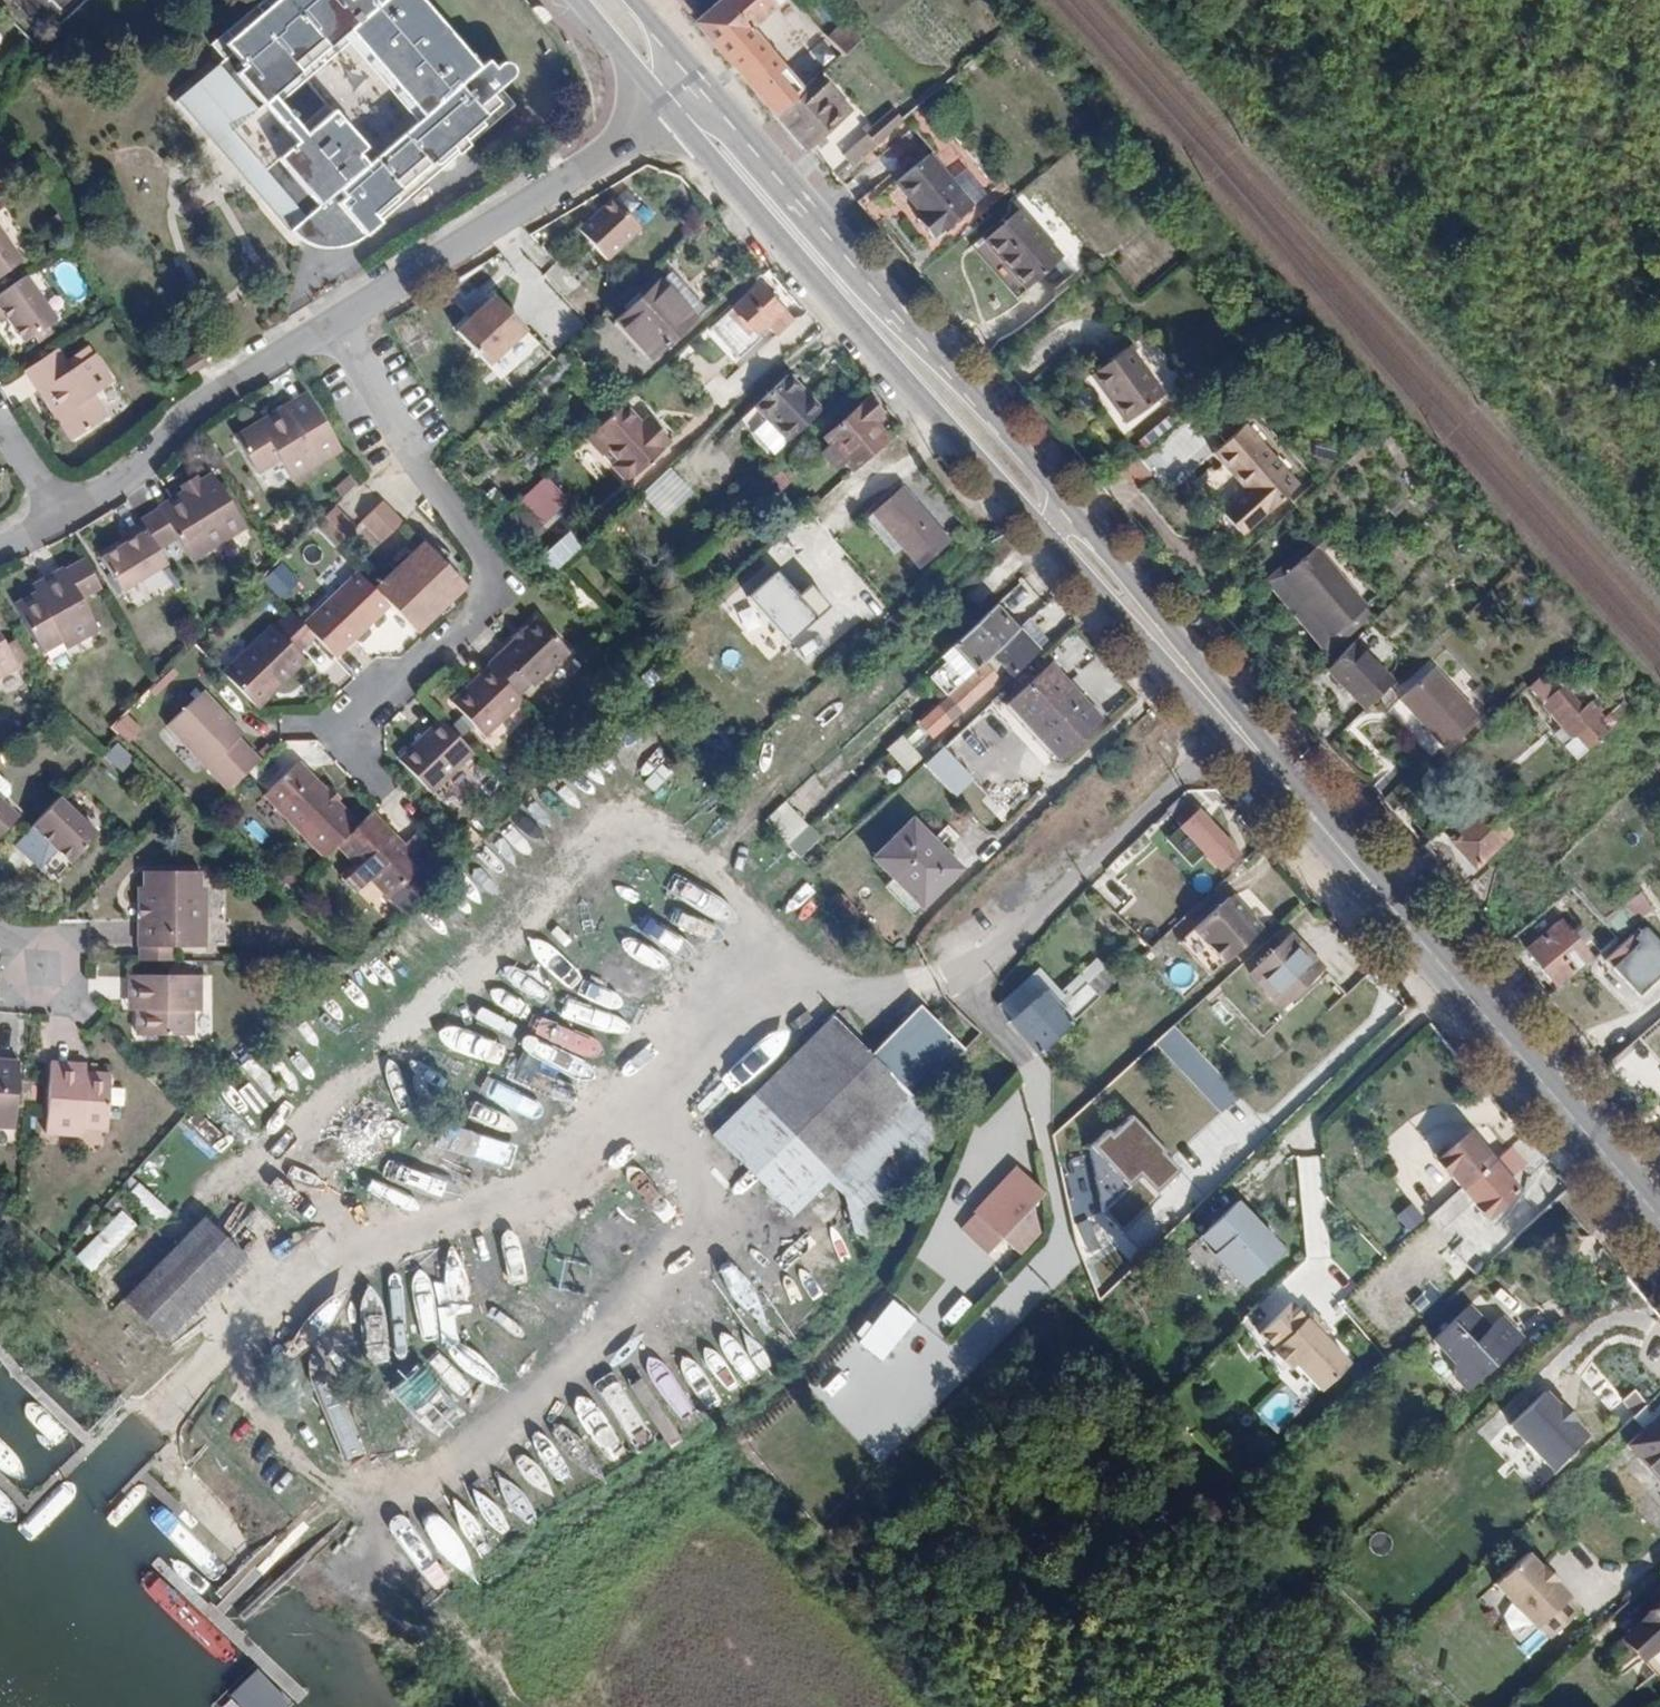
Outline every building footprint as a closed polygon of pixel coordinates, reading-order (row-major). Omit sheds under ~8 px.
[(495,86),(506,76),(525,57),(525,56),(526,53),(525,50),(524,47),(522,44),(519,42),(516,41),(513,41),(509,41),(506,43),(494,54),(488,47),(474,59),(421,0),(265,0),(224,39),(231,46),(223,53),(177,96),(294,222),(323,196),(340,195),(365,221),(378,209),(503,95),(495,86)] [(210,39),(223,53),(231,46),(224,39),(265,0),(253,0),(210,39)] [(801,89),(747,26),(780,0),(715,0),(692,21),(774,114),(801,89)] [(841,53),(857,39),(843,21),(826,35),(841,53)] [(820,96),(831,87),(819,73),(801,89),(774,114),(805,149),(840,118),(820,96)] [(378,209),(387,217),(387,218),(522,93),(506,76),(495,86),(503,95),(378,209)] [(927,152),(893,181),(919,212),(912,218),(928,236),(935,231),(936,232),(970,203),(927,152)] [(603,260),(643,222),(614,192),(575,230),(603,260)] [(380,225),(387,217),(378,209),(365,221),(340,195),(323,196),(294,222),(308,237),(325,245),(341,246),(357,243),(363,241),(372,233),(380,225)] [(981,238),(1022,286),(1059,254),(1018,206),(981,238)] [(0,232),(0,271),(19,258),(0,232)] [(666,270),(613,319),(648,357),(701,307),(666,270)] [(3,318),(18,339),(29,332),(33,339),(47,329),(42,322),(52,315),(19,271),(0,285),(0,314),(3,318)] [(781,338),(795,324),(755,281),(729,305),(754,332),(765,321),(781,338)] [(453,329),(483,363),(523,327),(493,293),(453,329)] [(1127,342),(1092,370),(1114,398),(1111,400),(1127,420),(1165,391),(1127,342)] [(52,404),(71,434),(103,411),(89,391),(108,378),(87,346),(58,366),(46,348),(19,366),(47,407),(52,404)] [(576,370),(571,360),(561,349),(536,373),(553,391),(576,370)] [(183,365),(190,376),(207,366),(205,364),(212,359),(210,355),(202,360),(200,355),(183,365)] [(784,440),(819,408),(786,372),(751,404),(784,440)] [(263,421),(234,439),(254,471),(274,458),(287,477),(337,446),(302,388),(260,415),(263,421)] [(849,466),(883,435),(868,418),(877,410),(865,397),(821,435),(827,442),(840,457),(849,466)] [(627,480),(669,441),(655,425),(649,431),(641,423),(623,403),(586,436),(601,453),(608,447),(619,459),(612,465),(627,480)] [(67,436),(71,434),(52,404),(47,407),(67,436)] [(231,433),(234,439),(263,421),(260,415),(231,433)] [(647,417),(641,423),(649,431),(655,425),(647,417)] [(1299,484),(1246,422),(1213,450),(1223,461),(1267,511),(1299,484)] [(1205,441),(1196,449),(1214,469),(1223,461),(1213,450),(1205,441)] [(840,457),(827,442),(817,451),(830,467),(840,457)] [(1223,461),(1214,469),(1192,490),(1234,539),(1267,511),(1223,461)] [(667,520),(697,493),(674,467),(644,494),(667,520)] [(748,513),(787,479),(777,467),(738,502),(748,513)] [(193,479),(190,481),(192,485),(181,491),(179,488),(177,489),(154,503),(156,506),(173,533),(189,557),(244,523),(209,470),(193,479)] [(192,485),(190,481),(193,479),(189,473),(173,482),(177,489),(179,488),(181,491),(192,485)] [(916,565),(946,539),(899,485),(870,511),(916,565)] [(496,487),(485,498),(503,516),(514,505),(496,487)] [(382,542),(403,521),(381,500),(360,521),(382,542)] [(522,503),(510,514),(527,534),(539,524),(522,503)] [(311,527),(332,548),(354,527),(333,505),(311,527)] [(137,518),(153,546),(173,533),(156,506),(137,518)] [(122,527),(126,534),(118,539),(93,553),(114,588),(162,560),(153,546),(137,518),(122,527)] [(126,534),(122,527),(114,532),(118,539),(126,534)] [(1275,575),(1326,635),(1361,605),(1310,544),(1275,575)] [(416,635),(464,587),(452,575),(435,557),(424,546),(376,593),(391,609),(416,635)] [(435,557),(452,575),(458,568),(441,552),(435,557)] [(73,559),(91,589),(97,585),(79,555),(73,559)] [(78,597),(91,589),(73,559),(38,579),(41,587),(34,591),(14,603),(40,649),(61,639),(66,646),(96,628),(78,597)] [(285,564),(265,579),(281,600),(300,586),(285,564)] [(775,573),(747,597),(788,643),(831,605),(811,582),(795,596),(775,573)] [(376,593),(359,576),(306,629),(314,637),(339,662),(391,609),(376,593)] [(38,579),(30,583),(34,591),(41,587),(38,579)] [(992,604),(937,655),(959,679),(988,652),(1014,627),(992,604)] [(306,629),(290,613),(274,629),(272,627),(223,675),(256,709),(305,661),(297,654),(314,637),(306,629)] [(571,652),(539,621),(526,634),(516,644),(491,668),(520,697),(533,684),(536,688),(571,652)] [(1008,673),(1034,648),(1014,627),(988,652),(1008,673)] [(11,656),(22,649),(11,629),(0,635),(0,640),(11,656)] [(522,629),(512,639),(516,644),(526,634),(522,629)] [(1352,630),(1326,657),(1342,674),(1369,647),(1352,630)] [(11,658),(11,656),(0,640),(0,665),(11,658)] [(1369,647),(1342,674),(1365,696),(1393,671),(1369,647)] [(993,676),(980,662),(916,721),(930,736),(993,676)] [(1047,663),(1005,702),(1054,755),(1096,716),(1047,663)] [(1427,728),(1461,696),(1434,664),(1399,694),(1427,728)] [(1603,718),(1555,664),(1526,688),(1560,725),(1573,739),(1565,747),(1577,760),(1625,718),(1616,706),(1603,718)] [(520,697),(491,668),(453,705),(487,739),(525,702),(520,697)] [(233,791),(261,763),(233,736),(218,722),(223,716),(197,692),(165,725),(233,791)] [(1476,713),(1461,696),(1427,728),(1440,743),(1476,713)] [(128,712),(117,724),(134,739),(145,727),(128,712)] [(218,722),(233,736),(238,730),(223,716),(218,722)] [(402,760),(433,791),(473,751),(442,719),(402,760)] [(1573,739),(1560,725),(1552,732),(1565,747),(1573,739)] [(904,769),(916,758),(897,737),(885,748),(904,769)] [(1394,757),(1365,782),(1378,797),(1406,773),(1394,757)] [(660,793),(673,770),(659,762),(646,786),(660,793)] [(338,846),(361,825),(339,802),(331,794),(301,764),(268,797),(327,857),(338,846)] [(331,794),(339,802),(343,799),(334,791),(331,794)] [(37,834),(44,840),(64,858),(91,828),(52,794),(20,828),(32,838),(37,834)] [(1188,804),(1179,795),(1166,807),(1175,817),(1188,804)] [(14,812),(0,799),(0,828),(14,812)] [(1237,853),(1188,804),(1175,817),(1181,823),(1177,827),(1184,835),(1188,830),(1206,849),(1202,853),(1219,871),(1237,853)] [(784,842),(806,822),(794,809),(772,829),(784,842)] [(1447,828),(1428,845),(1468,896),(1490,874),(1482,865),(1513,836),(1504,826),(1489,809),(1457,838),(1447,828)] [(361,825),(338,846),(357,865),(343,880),(359,895),(373,880),(391,898),(426,862),(417,855),(432,838),(421,828),(406,843),(375,811),(361,825)] [(1168,819),(1162,812),(1148,825),(1154,832),(1168,819)] [(910,818),(870,857),(918,905),(958,866),(910,818)] [(818,835),(806,822),(784,842),(797,855),(818,835)] [(1154,832),(1148,825),(1124,849),(1136,862),(1160,838),(1154,832)] [(1189,868),(1202,853),(1206,849),(1188,830),(1184,835),(1172,851),(1189,868)] [(32,838),(39,844),(44,840),(37,834),(32,838)] [(133,917),(132,942),(162,942),(200,943),(201,913),(193,913),(195,867),(138,866),(137,883),(136,897),(141,898),(141,917),(133,917)] [(141,898),(136,897),(137,883),(134,882),(133,917),(141,917),(141,898)] [(1192,929),(1221,962),(1262,926),(1249,911),(1244,915),(1228,897),(1192,929)] [(1590,957),(1561,923),(1527,952),(1557,986),(1590,957)] [(1209,973),(1221,962),(1192,929),(1181,940),(1209,973)] [(661,930),(654,944),(696,964),(703,950),(661,930)] [(1318,967),(1289,934),(1247,971),(1277,1003),(1318,967)] [(1627,946),(1657,983),(1659,981),(1659,971),(1633,940),(1627,946)] [(132,956),(162,957),(162,942),(132,942),(132,956)] [(1657,983),(1627,946),(1606,965),(1638,1000),(1657,983)] [(121,994),(130,994),(130,1003),(131,1029),(186,1030),(187,1005),(194,1005),(194,972),(122,971),(121,994)] [(1078,1013),(1100,994),(1091,983),(1070,1003),(1078,1013)] [(1002,1004),(1011,1022),(1034,1000),(1021,987),(1002,1004)] [(1034,1000),(1062,1029),(1068,1023),(1060,1013),(1041,993),(1034,1000)] [(121,1003),(130,1003),(130,994),(121,994),(121,1003)] [(1011,1022),(1037,1052),(1062,1029),(1034,1000),(1011,1022)] [(1060,1013),(1068,1023),(1078,1013),(1070,1003),(1060,1013)] [(748,1095),(828,1175),(909,1095),(829,1014),(748,1095)] [(534,1019),(528,1035),(589,1059),(596,1043),(534,1019)] [(1153,1044),(1212,1108),(1229,1092),(1170,1028),(1153,1044)] [(920,1036),(909,1047),(928,1069),(940,1056),(920,1036)] [(6,1123),(10,1058),(0,1057),(0,1123),(6,1123)] [(255,1057),(243,1068),(277,1104),(289,1093),(255,1057)] [(46,1058),(40,1128),(77,1131),(77,1124),(98,1125),(101,1071),(78,1069),(71,1069),(71,1060),(46,1058)] [(534,1087),(537,1074),(504,1066),(501,1080),(534,1087)] [(1132,1177),(1149,1193),(1177,1164),(1122,1111),(1083,1151),(1122,1188),(1132,1177)] [(489,1160),(495,1140),(446,1127),(440,1147),(489,1160)] [(1438,1159),(1462,1187),(1467,1181),(1491,1161),(1467,1133),(1438,1159)] [(435,1152),(429,1164),(465,1181),(471,1168),(435,1152)] [(1467,1181),(1462,1187),(1487,1217),(1516,1189),(1491,1161),(1467,1181)] [(985,1254),(996,1240),(1017,1257),(1043,1224),(1026,1211),(1042,1190),(1008,1163),(955,1230),(985,1254)] [(389,1166),(385,1181),(427,1194),(431,1179),(389,1166)] [(128,1198),(162,1226),(174,1212),(141,1183),(128,1198)] [(1227,1199),(1185,1240),(1236,1291),(1278,1250),(1227,1199)] [(1410,1204),(1391,1215),(1402,1233),(1421,1222),(1410,1204)] [(223,1234),(238,1248),(266,1219),(251,1205),(223,1234)] [(75,1255),(91,1272),(141,1227),(126,1210),(75,1255)] [(200,1217),(122,1297),(165,1339),(243,1259),(200,1217)] [(492,1237),(508,1285),(524,1279),(507,1231),(492,1237)] [(767,1238),(744,1259),(799,1321),(823,1301),(767,1238)] [(1456,1283),(1468,1268),(1452,1256),(1440,1271),(1456,1283)] [(461,1265),(442,1266),(443,1289),(461,1289),(461,1265)] [(1137,1294),(1148,1306),(1160,1294),(1149,1282),(1137,1294)] [(1422,1313),(1439,1296),(1429,1286),(1412,1303),(1422,1313)] [(411,1295),(416,1328),(430,1326),(425,1293),(411,1295)] [(533,1332),(543,1315),(512,1296),(502,1314),(533,1332)] [(1467,1377),(1526,1322),(1514,1309),(1501,1321),(1480,1299),(1446,1332),(1467,1357),(1464,1374),(1467,1377)] [(867,1329),(891,1347),(909,1323),(885,1305),(867,1329)] [(1302,1321),(1288,1305),(1256,1337),(1271,1352),(1268,1355),(1285,1372),(1291,1367),(1317,1394),(1345,1367),(1319,1339),(1325,1333),(1308,1314),(1302,1321)] [(462,1335),(505,1374),(518,1360),(475,1321),(462,1335)] [(1536,1333),(1526,1322),(1467,1377),(1478,1387),(1536,1333)] [(410,1364),(381,1392),(428,1438),(457,1410),(410,1364)] [(688,1410),(660,1365),(644,1374),(673,1420),(688,1410)] [(304,1410),(324,1388),(311,1375),(290,1396),(304,1410)] [(591,1390),(628,1450),(653,1435),(660,1446),(672,1439),(635,1378),(615,1390),(609,1379),(591,1390)] [(1557,1469),(1593,1435),(1578,1421),(1580,1418),(1564,1403),(1563,1405),(1549,1390),(1513,1424),(1557,1469)] [(339,1462),(357,1455),(332,1396),(314,1403),(339,1462)] [(592,1414),(575,1424),(601,1467),(618,1457),(592,1414)] [(1632,1445),(1659,1476),(1659,1420),(1632,1445)] [(561,1449),(561,1450),(535,1451),(536,1491),(566,1491),(566,1462),(580,1462),(580,1449),(561,1449)] [(473,1486),(442,1506),(468,1547),(500,1527),(473,1486)] [(440,1561),(455,1553),(444,1531),(429,1538),(440,1561)] [(1533,1652),(1578,1613),(1523,1550),(1478,1588),(1533,1652)] [(1647,1634),(1659,1649),(1659,1622),(1647,1634)] [(1659,1681),(1659,1665),(1650,1653),(1640,1661),(1657,1683),(1659,1681)]
